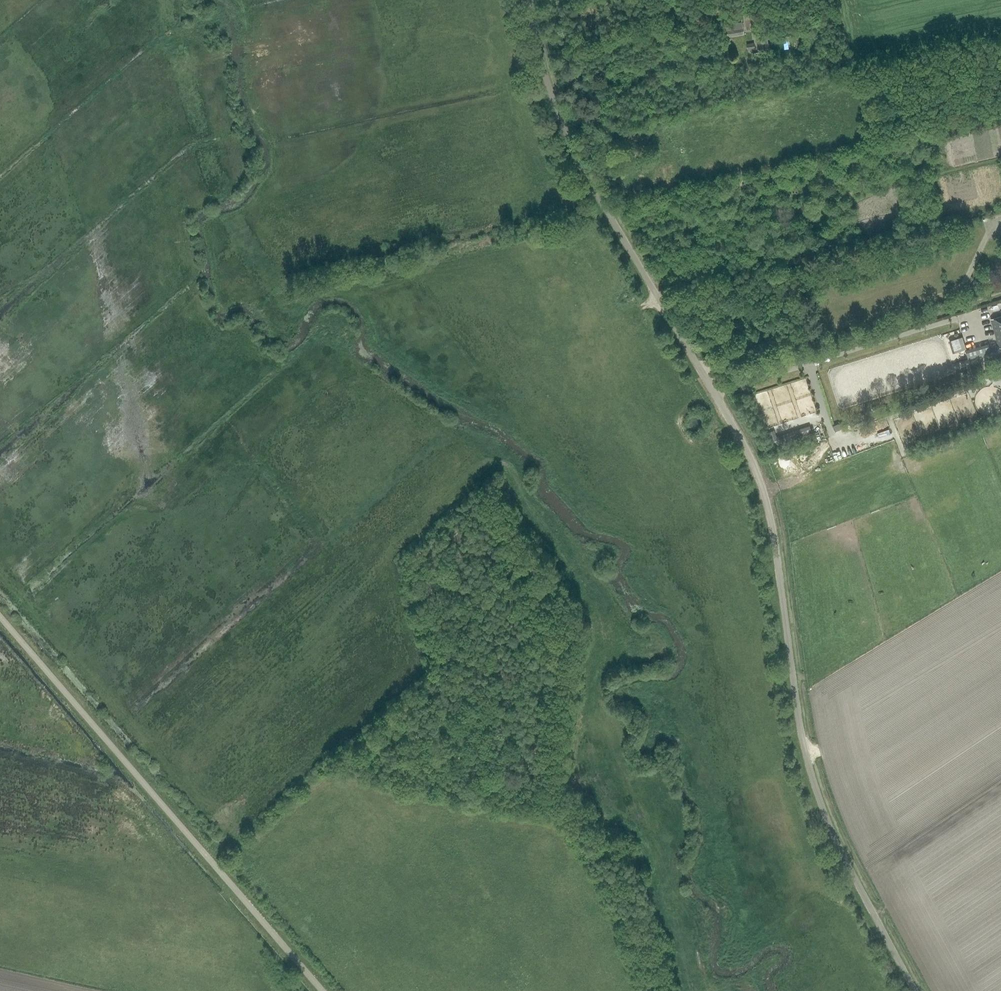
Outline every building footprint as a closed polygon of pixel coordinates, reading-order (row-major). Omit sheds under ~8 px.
[(757,27),(755,13),(743,15),(745,29),(757,27)] [(743,34),(742,22),(726,24),(728,36),(743,34)] [(766,43),(757,44),(758,52),(770,51),(769,43),(766,43)] [(991,320),(1000,349),(1000,348),(1000,317),(991,320)] [(965,341),(963,337),(951,341),(955,352),(967,349),(965,341)] [(770,411),(772,418),(762,417),(765,425),(778,421),(779,416),(787,417),(803,413),(801,406),(806,405),(808,413),(816,410),(807,378),(771,388),(773,389),(769,390),(769,394),(754,392),(760,414),(762,399),(780,401),(770,404),(776,405),(776,410),(770,411)]
